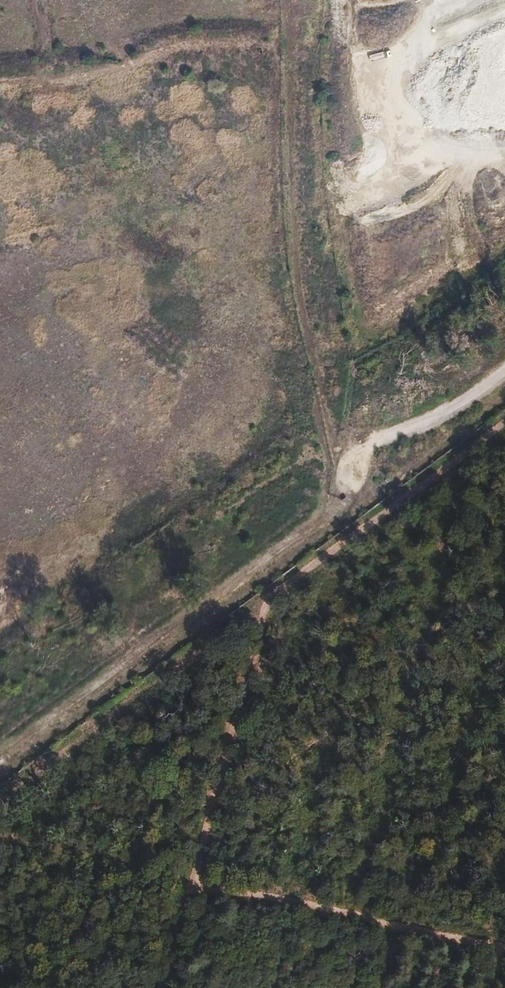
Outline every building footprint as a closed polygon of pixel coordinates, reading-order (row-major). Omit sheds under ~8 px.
[(493,24),(498,37),(504,34),(504,20),(493,24)]
